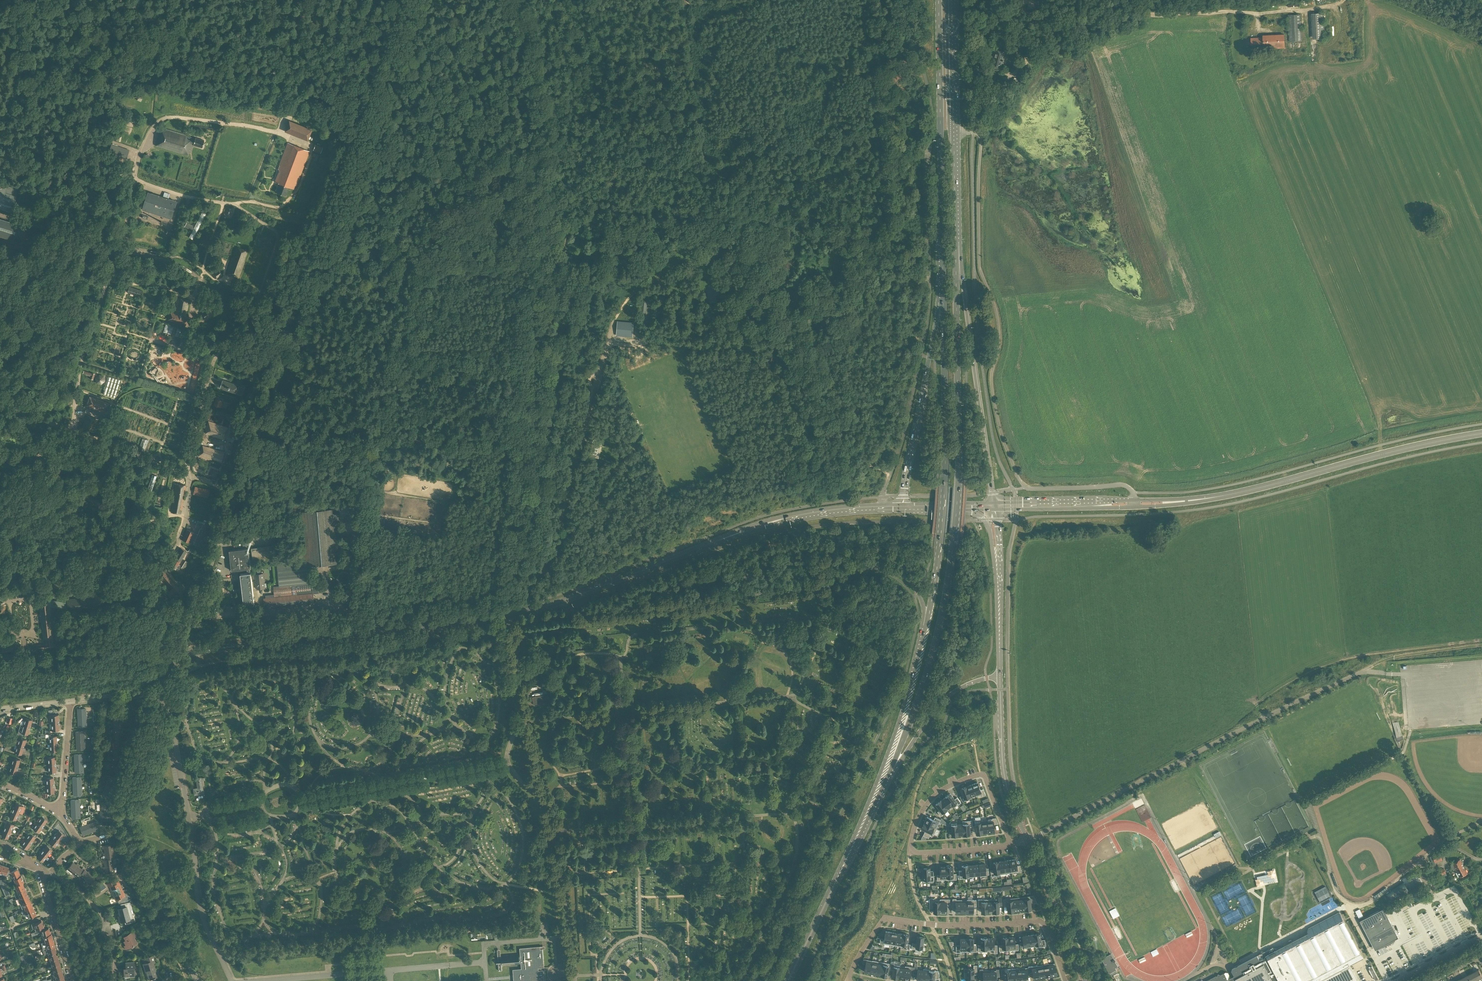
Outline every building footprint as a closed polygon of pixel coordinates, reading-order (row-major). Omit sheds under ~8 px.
[(1323,13),(1315,13),(1311,14),(1313,39),(1325,38),(1323,13)] [(1289,41),(1302,40),(1301,14),(1288,15),(1289,41)] [(1263,35),(1263,39),(1261,39),(1261,37),(1251,38),(1252,48),(1264,48),(1285,47),(1284,34),(1263,35)] [(994,49),(989,66),(1001,69),(1005,52),(994,49)] [(312,130),(289,120),(284,132),(308,141),(312,130)] [(186,135),(162,127),(160,135),(156,146),(188,155),(189,150),(190,151),(192,144),(202,147),(204,140),(195,137),(195,138),(188,136),(186,135)] [(296,187),(309,151),(291,144),(287,142),(279,165),(278,169),(279,170),(274,182),(278,183),(277,185),(276,187),(275,192),(285,196),(289,187),(294,187),(296,187)] [(111,144),(108,153),(126,159),(129,150),(111,144)] [(315,144),(313,150),(320,153),(322,147),(315,144)] [(12,212),(17,196),(16,196),(18,190),(13,188),(13,187),(0,183),(0,208),(12,212)] [(143,209),(171,219),(177,201),(169,199),(170,194),(164,192),(163,197),(148,192),(146,199),(143,209)] [(22,239),(23,237),(24,237),(25,235),(25,234),(24,233),(24,231),(0,223),(0,232),(22,239)] [(232,257),(226,275),(230,276),(232,275),(234,275),(234,277),(238,279),(245,262),(244,262),(247,251),(246,251),(246,250),(238,247),(237,248),(236,247),(232,258),(232,257)] [(218,268),(211,272),(215,279),(222,274),(218,268)] [(143,290),(136,289),(128,286),(127,293),(141,297),(143,290)] [(167,320),(176,322),(185,325),(188,317),(186,316),(189,300),(177,298),(175,313),(170,311),(167,320)] [(210,315),(207,310),(201,314),(204,319),(210,315)] [(616,335),(625,336),(626,332),(632,333),(633,323),(618,321),(616,335)] [(166,323),(163,331),(171,334),(174,326),(166,323)] [(84,371),(83,373),(90,376),(90,378),(93,379),(95,374),(91,372),(91,373),(84,371)] [(99,374),(95,377),(96,382),(101,384),(105,380),(103,375),(99,374)] [(103,394),(113,397),(115,397),(120,380),(108,376),(103,394)] [(236,394),(236,393),(239,386),(239,385),(223,380),(220,388),(236,394)] [(109,404),(90,396),(89,396),(86,406),(106,413),(109,404)] [(222,400),(216,398),(214,405),(222,407),(223,404),(221,403),(222,400)] [(217,410),(215,414),(230,419),(232,415),(217,410)] [(86,415),(83,424),(82,428),(94,433),(96,427),(95,427),(98,419),(86,415)] [(224,440),(229,428),(209,421),(205,433),(224,440)] [(36,435),(30,443),(28,446),(36,451),(43,441),(36,436),(36,435)] [(142,438),(138,450),(144,452),(148,440),(142,438)] [(588,455),(595,457),(599,446),(591,444),(588,455)] [(221,462),(225,452),(202,445),(199,453),(198,456),(211,461),(212,459),(221,462)] [(179,514),(181,514),(182,510),(181,510),(185,485),(184,485),(177,483),(177,484),(175,483),(171,508),(171,512),(173,513),(172,513),(179,514)] [(209,489),(195,486),(193,494),(208,497),(209,489)] [(303,511),(306,551),(308,567),(312,566),(337,564),(333,509),(303,511)] [(198,534),(187,529),(182,540),(192,544),(193,542),(194,542),(193,544),(204,549),(215,525),(204,520),(203,523),(198,521),(195,526),(200,528),(198,534)] [(251,548),(253,562),(274,560),(273,546),(251,548)] [(169,566),(172,567),(175,570),(177,567),(179,569),(180,567),(178,565),(187,551),(181,548),(169,566)] [(229,551),(231,571),(247,569),(248,572),(250,572),(250,569),(248,548),(229,551)] [(266,598),(264,598),(265,608),(314,603),(313,593),(319,593),(318,591),(318,584),(314,585),(314,583),(313,583),(312,566),(308,567),(306,551),(304,551),(301,551),(302,560),(287,562),(287,563),(281,564),(277,564),(278,570),(279,586),(273,586),(274,594),(274,597),(266,598)] [(263,573),(261,574),(260,568),(254,569),(255,573),(252,573),(252,579),(256,579),(257,588),(264,588),(263,573)] [(250,572),(248,572),(241,573),(244,605),(255,604),(251,572),(250,572)] [(122,578),(124,585),(139,581),(137,574),(122,578)] [(142,597),(140,588),(132,591),(131,590),(127,591),(127,592),(119,594),(122,603),(142,597)] [(49,600),(39,601),(40,614),(41,622),(41,627),(41,628),(42,638),(43,640),(45,640),(45,644),(41,644),(37,645),(36,645),(36,649),(58,647),(57,643),(53,643),(49,600)] [(97,612),(98,622),(106,621),(104,611),(97,612)] [(12,647),(5,648),(3,639),(0,639),(0,653),(13,652),(13,647),(12,647)] [(548,693),(540,695),(532,697),(534,704),(549,701),(548,693)] [(78,709),(78,718),(86,718),(85,709),(78,709)] [(29,727),(30,726),(31,727),(31,724),(30,724),(32,720),(25,718),(24,721),(22,720),(21,721),(20,724),(21,725),(23,725),(29,727)] [(86,727),(86,718),(78,718),(78,727),(86,727)] [(29,728),(29,727),(23,725),(21,733),(27,735),(29,730),(30,731),(30,728),(29,728)] [(76,732),(76,741),(84,741),(84,731),(76,732)] [(17,745),(23,747),(24,746),(25,747),(25,744),(24,744),(26,740),(19,738),(18,741),(16,740),(15,744),(17,745)] [(85,750),(84,743),(84,741),(76,741),(77,750),(85,750)] [(23,748),(23,747),(17,745),(15,753),(21,755),(22,750),(23,751),(24,748),(23,748)] [(74,754),(75,764),(83,763),(82,754),(74,754)] [(11,765),(17,767),(17,766),(18,767),(19,764),(18,764),(19,760),(13,758),(11,765)] [(83,773),(83,764),(83,763),(75,764),(75,773),(83,773)] [(17,768),(17,767),(11,765),(9,773),(15,775),(16,770),(17,771),(18,768),(17,768)] [(73,777),(73,786),(81,786),(81,777),(73,777)] [(201,778),(201,777),(196,778),(197,788),(193,788),(194,795),(204,793),(201,780),(205,780),(204,777),(201,778)] [(108,778),(105,787),(112,789),(116,781),(108,778)] [(980,790),(977,782),(972,784),(976,796),(981,794),(982,796),(985,795),(983,789),(980,790)] [(976,796),(972,784),(966,786),(971,798),(970,796),(975,794),(976,796)] [(81,795),(81,788),(81,786),(73,786),(74,796),(81,795)] [(960,789),(965,801),(971,798),(966,786),(960,789)] [(109,798),(112,789),(105,787),(102,795),(109,798)] [(954,799),(950,793),(945,797),(953,807),(957,804),(958,805),(961,802),(957,797),(954,799)] [(945,797),(941,800),(948,810),(947,809),(951,805),(953,807),(945,797)] [(71,800),(71,809),(79,809),(79,800),(71,800)] [(941,800),(936,804),(940,810),(937,812),(940,816),(948,810),(941,800)] [(100,803),(100,810),(101,812),(108,811),(108,802),(100,803)] [(13,809),(13,810),(19,813),(22,806),(16,803),(14,807),(13,807),(12,809),(13,809)] [(1136,808),(1142,821),(1151,817),(1144,803),(1136,808)] [(80,818),(79,809),(71,809),(72,818),(80,818)] [(16,820),(19,813),(13,810),(12,811),(11,813),(10,817),(16,820)] [(108,811),(101,812),(101,821),(109,821),(108,811)] [(37,822),(43,826),(44,826),(45,824),(44,824),(47,820),(42,816),(37,822)] [(936,828),(940,819),(935,817),(933,820),(927,817),(924,823),(936,828)] [(998,824),(996,818),(992,818),(992,819),(986,819),(988,832),(994,831),(993,824),(998,824)] [(981,820),(975,821),(975,819),(971,820),(972,827),(972,826),(975,825),(976,833),(982,833),(981,820)] [(971,820),(962,821),(963,834),(970,834),(969,827),(972,827),(971,820)] [(97,821),(89,824),(91,832),(100,829),(97,821)] [(5,828),(4,829),(10,831),(14,824),(8,822),(6,826),(5,826),(4,828),(5,828)] [(42,827),(43,826),(37,822),(33,829),(38,833),(41,829),(42,829),(43,827),(42,827)] [(923,835),(929,838),(931,833),(934,834),(936,828),(924,823),(921,829),(925,830),(923,835)] [(82,835),(91,832),(89,824),(80,827),(82,835)] [(7,839),(10,831),(4,829),(4,830),(3,829),(2,831),(3,832),(1,836),(7,839)] [(55,836),(54,837),(59,841),(64,835),(59,831),(56,834),(54,835),(55,836)] [(26,839),(31,843),(31,842),(32,843),(33,841),(33,840),(35,836),(30,833),(26,839)] [(54,847),(59,841),(54,837),(53,837),(51,839),(52,839),(49,843),(54,847)] [(30,844),(31,843),(26,839),(21,845),(26,849),(29,845),(30,846),(31,844),(30,844)] [(113,851),(112,844),(102,846),(102,849),(104,849),(105,852),(103,853),(113,851)] [(42,851),(42,852),(47,856),(52,850),(47,846),(44,849),(43,849),(42,850),(42,851)] [(113,851),(103,853),(103,856),(105,855),(105,859),(113,858),(114,858),(113,851)] [(42,862),(47,856),(42,852),(41,852),(39,854),(40,854),(37,858),(42,862)] [(1441,854),(1433,856),(1435,862),(1442,860),(1441,854)] [(114,865),(113,858),(105,859),(102,860),(103,863),(104,862),(105,866),(103,866),(103,867),(114,865)] [(1020,865),(1017,866),(1016,859),(1009,860),(1011,872),(1017,871),(1017,872),(1021,871),(1020,865)] [(1465,868),(1462,863),(1460,859),(1452,863),(1457,871),(1460,869),(1461,870),(1465,868)] [(67,869),(73,873),(79,865),(77,863),(76,864),(73,862),(67,869)] [(998,862),(992,862),(993,869),(990,870),(991,876),(1000,875),(998,862)] [(986,874),(989,874),(988,870),(985,870),(985,863),(979,864),(980,876),(986,875),(986,874)] [(967,864),(964,864),(964,865),(962,866),(962,871),(959,871),(960,879),(969,878),(968,865),(967,865),(967,864)] [(79,865),(73,873),(78,878),(79,876),(85,869),(82,867),(81,869),(78,866),(79,865)] [(115,872),(114,865),(103,867),(104,870),(105,869),(106,873),(115,872)] [(946,866),(947,880),(956,879),(956,873),(953,873),(953,866),(950,866),(949,865),(946,865),(947,866),(946,866)] [(940,880),(946,879),(946,880),(947,880),(946,866),(939,867),(940,874),(937,874),(937,880),(940,880)] [(8,867),(6,874),(5,875),(9,876),(11,875),(11,876),(12,875),(14,878),(21,875),(20,875),(17,868),(14,870),(13,869),(8,867)] [(934,875),(930,875),(930,867),(923,868),(923,881),(934,881),(934,875)] [(1467,873),(1465,868),(1461,870),(1460,869),(1457,871),(1460,877),(1467,873)] [(79,876),(85,881),(90,874),(91,872),(89,870),(88,872),(85,869),(79,876)] [(85,881),(90,885),(91,884),(93,886),(96,883),(93,880),(97,877),(94,875),(93,876),(90,874),(85,881)] [(1268,874),(1259,876),(1257,876),(1257,879),(1260,878),(1261,880),(1263,880),(1264,882),(1275,880),(1274,877),(1271,878),(1271,875),(1268,876),(1268,874)] [(24,881),(21,875),(14,878),(16,884),(24,881)] [(111,882),(106,884),(110,886),(110,887),(113,889),(111,890),(114,896),(116,901),(121,899),(122,900),(130,898),(129,898),(126,896),(126,895),(126,894),(125,894),(124,894),(122,888),(124,887),(120,884),(117,879),(115,880),(115,881),(113,879),(111,882)] [(24,881),(16,884),(15,885),(17,891),(25,888),(22,882),(24,881)] [(1403,882),(1386,893),(1392,901),(1409,890),(1403,882)] [(1415,901),(1424,896),(1418,885),(1409,890),(1415,901)] [(27,894),(25,888),(17,891),(20,897),(27,894)] [(27,894),(20,897),(23,903),(30,900),(27,894)] [(1029,896),(1024,897),(1025,909),(1031,909),(1030,902),(1036,901),(1036,903),(1037,903),(1034,895),(1029,896)] [(998,899),(993,899),(993,912),(993,913),(996,913),(996,912),(999,912),(999,905),(1002,905),(1002,897),(998,897),(998,899)] [(940,900),(934,900),(934,898),(929,898),(929,908),(933,908),(933,912),(940,912),(940,900)] [(961,900),(962,900),(962,899),(956,899),(956,898),(952,898),(952,905),(956,905),(956,912),(961,912),(961,900)] [(1014,911),(1012,898),(1007,899),(1007,898),(1003,899),(1004,905),(1007,904),(1008,911),(1010,911),(1010,912),(1014,912),(1013,911),(1014,911)] [(1441,922),(1438,915),(1436,916),(1427,899),(1426,898),(1424,900),(1425,902),(1421,904),(1420,902),(1406,909),(1407,910),(1419,934),(1408,940),(1406,941),(1405,945),(1414,962),(1415,963),(1418,964),(1432,956),(1449,947),(1451,941),(1453,941),(1455,934),(1456,934),(1453,934),(1454,930),(1459,916),(1458,914),(1441,922)] [(940,899),(940,900),(940,912),(947,912),(947,905),(950,905),(950,899),(940,899)] [(967,899),(967,900),(967,912),(973,912),(973,906),(976,906),(976,900),(973,900),(973,899),(967,899)] [(987,899),(978,900),(978,905),(981,905),(981,912),(987,912),(987,899)] [(30,900),(23,903),(20,904),(23,910),(32,906),(30,900)] [(130,901),(122,903),(123,907),(118,908),(119,913),(120,912),(121,915),(118,916),(119,921),(129,919),(127,908),(131,907),(130,901)] [(21,911),(22,913),(23,914),(24,915),(27,913),(29,917),(36,914),(32,906),(23,910),(21,911)] [(1116,907),(1110,911),(1114,918),(1120,915),(1116,907)] [(1384,908),(1362,919),(1360,920),(1374,948),(1391,940),(1391,941),(1394,939),(1396,938),(1398,937),(1398,936),(1385,912),(1384,908)] [(1231,977),(1232,980),(1236,978),(1237,980),(1358,980),(1353,970),(1351,968),(1349,964),(1363,957),(1364,959),(1364,958),(1359,949),(1345,921),(1344,919),(1340,911),(1339,912),(1308,928),(1307,931),(1308,933),(1276,949),(1275,947),(1273,947),(1245,961),(1232,968),(1232,970),(1234,975),(1231,977)] [(35,930),(45,927),(44,924),(43,925),(41,921),(34,923),(31,924),(33,929),(34,928),(35,930)] [(37,933),(38,933),(39,935),(41,934),(41,936),(43,936),(48,934),(51,934),(51,933),(50,934),(48,927),(45,928),(45,927),(35,930),(35,931),(33,932),(31,933),(32,936),(37,934),(37,933)] [(126,939),(123,941),(124,942),(125,942),(126,944),(127,943),(127,944),(124,946),(126,949),(132,945),(133,945),(133,946),(134,946),(134,945),(137,943),(134,937),(136,936),(133,931),(124,936),(126,939)] [(1035,946),(1035,947),(1046,946),(1044,937),(1040,937),(1040,933),(1034,934),(1035,946)] [(909,935),(903,934),(901,946),(906,947),(906,950),(909,950),(910,944),(907,943),(909,935)] [(922,950),(924,936),(917,936),(916,943),(912,943),(911,949),(922,950)] [(967,938),(967,952),(976,952),(976,945),(973,945),(973,938),(970,938),(970,937),(967,937),(967,938)] [(987,950),(987,938),(987,937),(984,937),(984,938),(981,938),(981,945),(978,945),(978,951),(981,951),(981,952),(988,951),(988,950),(987,950)] [(1009,950),(1008,937),(1001,938),(1002,945),(999,945),(999,951),(1009,950)] [(1009,950),(1018,950),(1018,944),(1015,944),(1014,937),(1008,937),(1009,950)] [(967,952),(967,938),(960,938),(960,945),(956,945),(956,953),(961,953),(961,952),(967,952)] [(987,950),(988,950),(994,950),(994,953),(997,953),(997,945),(994,945),(994,938),(987,938),(987,950)] [(54,945),(53,939),(44,942),(45,944),(46,943),(47,947),(54,945)] [(47,954),(56,951),(54,946),(55,946),(54,945),(47,947),(47,948),(46,948),(46,950),(47,950),(48,953),(47,954)] [(543,979),(544,979),(543,970),(542,970),(542,967),(544,967),(542,949),(540,949),(540,946),(542,946),(519,948),(520,956),(519,956),(519,953),(501,954),(502,958),(501,958),(501,957),(498,957),(498,958),(496,958),(497,965),(498,965),(499,970),(502,970),(502,965),(502,967),(520,965),(520,961),(521,961),(521,969),(513,969),(513,977),(514,980),(543,980),(543,979)] [(58,957),(56,951),(47,954),(48,956),(49,956),(50,959),(49,960),(58,957)] [(1109,955),(1101,959),(1109,974),(1116,970),(1114,966),(1116,964),(1110,954),(1109,955)] [(145,963),(144,963),(149,979),(157,976),(154,968),(155,968),(153,963),(155,962),(153,956),(144,958),(145,963)] [(51,966),(60,963),(58,957),(49,960),(50,962),(51,962),(52,965),(51,966)] [(872,961),(872,960),(863,959),(862,963),(866,964),(864,971),(870,972),(872,961)] [(875,974),(878,961),(872,960),(872,961),(870,972),(875,974)] [(133,961),(126,962),(126,967),(124,967),(124,976),(134,976),(133,961)] [(878,961),(875,974),(881,975),(884,962),(878,961)] [(899,966),(900,966),(894,965),(894,962),(891,961),(890,970),(893,970),(892,977),(898,978),(899,966)] [(887,976),(889,963),(884,962),(881,975),(887,976)] [(61,969),(60,963),(51,966),(51,968),(53,967),(54,971),(53,972),(61,969)] [(1048,964),(1049,964),(1048,963),(1042,964),(1042,965),(1043,965),(1045,977),(1051,976),(1048,964)] [(973,965),(973,968),(967,968),(967,972),(964,972),(964,978),(967,978),(967,980),(974,980),(974,975),(977,975),(977,965),(973,965)] [(1034,979),(1039,978),(1037,966),(1037,965),(1031,966),(1028,966),(1028,967),(1029,973),(1032,972),(1034,979)] [(905,967),(903,978),(909,979),(910,973),(914,973),(914,968),(914,967),(905,966),(905,967)] [(1029,973),(1028,967),(1021,968),(1022,980),(1028,980),(1028,975),(1029,975),(1029,973)] [(914,968),(914,973),(914,974),(917,974),(916,980),(922,980),(923,970),(917,970),(918,968),(914,968)] [(1010,969),(1010,968),(1000,969),(1001,975),(1004,975),(1005,980),(1011,980),(1010,969)] [(54,977),(54,978),(63,975),(61,969),(53,972),(53,974),(54,973),(55,977),(54,977)] [(989,970),(990,970),(983,970),(983,969),(980,969),(980,975),(983,975),(983,980),(990,980),(989,970)] [(990,980),(996,980),(996,976),(1000,976),(999,969),(996,969),(996,970),(990,970),(989,970),(990,980)] [(1477,980),(1480,979),(1479,978),(1481,976),(1479,969),(1473,972),(1477,980)] [(928,980),(934,980),(934,978),(939,979),(939,973),(938,973),(939,971),(935,970),(934,971),(929,971),(928,980)] [(1232,980),(1231,977),(1228,972),(1226,971),(1220,974),(1221,975),(1218,977),(1217,976),(1216,975),(1206,980),(1233,980),(1232,980)] [(1471,980),(1473,980),(1474,980),(1475,980),(1477,980),(1473,972),(1468,975),(1471,980)]
